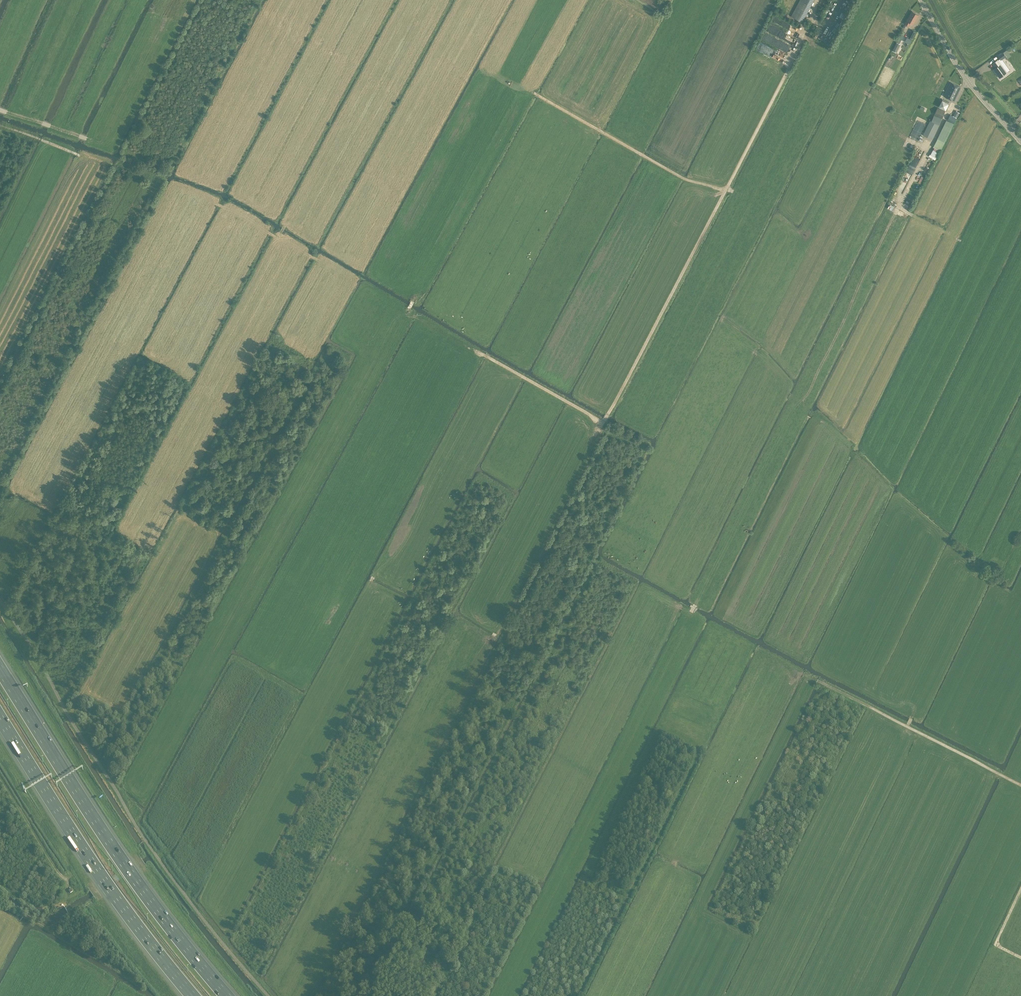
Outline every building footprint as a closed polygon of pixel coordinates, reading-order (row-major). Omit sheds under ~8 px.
[(792,16),(802,22),(814,0),(800,0),(792,16)] [(907,20),(905,23),(909,25),(911,22),(914,24),(919,15),(912,11),(907,20)] [(899,53),(905,42),(903,41),(897,52),(899,53)] [(998,56),(1001,60),(1006,56),(1007,58),(1011,56),(1006,50),(998,56)] [(1000,78),(1007,72),(998,60),(993,64),(996,68),(994,70),(1000,78)] [(954,101),(961,87),(951,82),(944,95),(954,101)] [(942,99),(939,106),(946,109),(950,102),(942,99)] [(942,118),(945,111),(938,108),(924,136),(932,139),(938,126),(942,118)] [(954,123),(957,118),(951,114),(948,120),(954,123)] [(909,162),(899,187),(906,190),(916,165),(909,162)]
